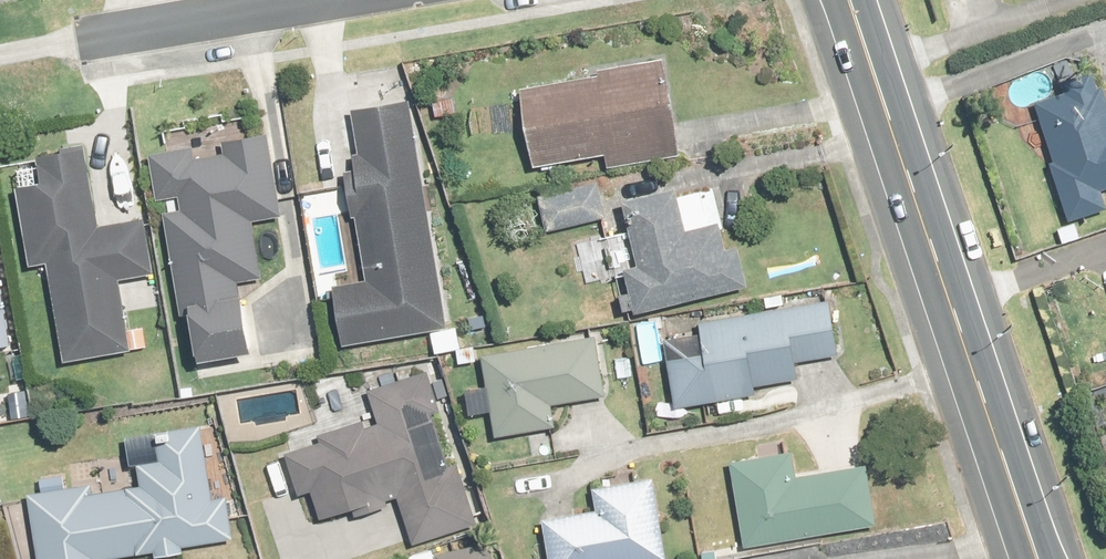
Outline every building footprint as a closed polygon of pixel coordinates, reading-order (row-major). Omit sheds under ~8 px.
[(684,157),(678,122),(668,60),(604,71),(605,79),(528,91),(540,166),(611,154),(614,168),(684,157)] [(1096,91),(1089,94),(1084,75),(1055,86),(1058,95),(1028,105),(1036,129),(1039,136),(1034,132),(1024,133),(1018,141),(1019,150),(1027,156),(1037,155),(1042,148),(1048,165),(1043,166),(1063,225),(1101,212),(1096,195),(1105,192),(1105,121),(1096,91)] [(363,154),(350,156),(353,171),(346,172),(365,284),(337,289),(346,347),(448,330),(411,104),(357,113),(363,154)] [(248,222),(278,216),(263,135),(217,144),(219,154),(192,159),(189,147),(142,156),(151,201),(154,200),(184,356),(188,355),(190,363),(245,352),(232,283),(258,278),(248,222)] [(148,274),(139,220),(93,227),(79,146),(25,154),(30,186),(9,190),(22,267),(42,264),(59,364),(125,353),(113,280),(148,274)] [(610,218),(603,189),(602,184),(574,191),(572,183),(546,189),(547,198),(542,200),(549,233),(602,220),(608,218),(610,218)] [(734,253),(729,226),(715,229),(708,195),(686,200),(684,193),(631,204),(633,214),(644,269),(633,271),(643,315),(755,292),(746,250),(734,253)] [(600,294),(609,289),(608,279),(599,275),(591,279),(591,289),(600,294)] [(12,347),(0,277),(0,349),(12,347)] [(835,302),(706,323),(708,336),(672,342),(682,408),(762,396),(761,387),(806,380),(803,361),(843,356),(835,302)] [(632,328),(615,331),(617,344),(634,342),(632,328)] [(571,401),(609,395),(600,340),(552,348),(489,357),(501,437),(553,429),(559,429),(556,403),(571,401)] [(441,400),(449,397),(444,380),(435,383),(431,372),(396,384),(373,392),(383,423),(370,428),(367,422),(324,437),(326,443),(291,455),(291,457),(305,496),(317,492),(327,522),(362,510),(363,511),(375,508),(377,513),(392,509),(389,502),(402,497),(419,544),(480,524),(459,466),(455,467),(436,415),(445,411),(441,400)] [(27,493),(37,558),(101,558),(152,551),(154,556),(181,552),(180,546),(232,539),(226,497),(212,499),(201,425),(157,432),(161,460),(138,463),(141,486),(90,494),(88,484),(27,493)] [(803,479),(802,474),(798,455),(787,457),(762,461),(738,465),(751,545),(752,549),(759,547),(882,527),(872,467),(862,468),(803,479)] [(656,480),(600,491),(604,513),(575,518),(549,523),(556,558),(670,558),(656,480)] [(495,545),(443,556),(444,558),(498,558),(495,545)]
